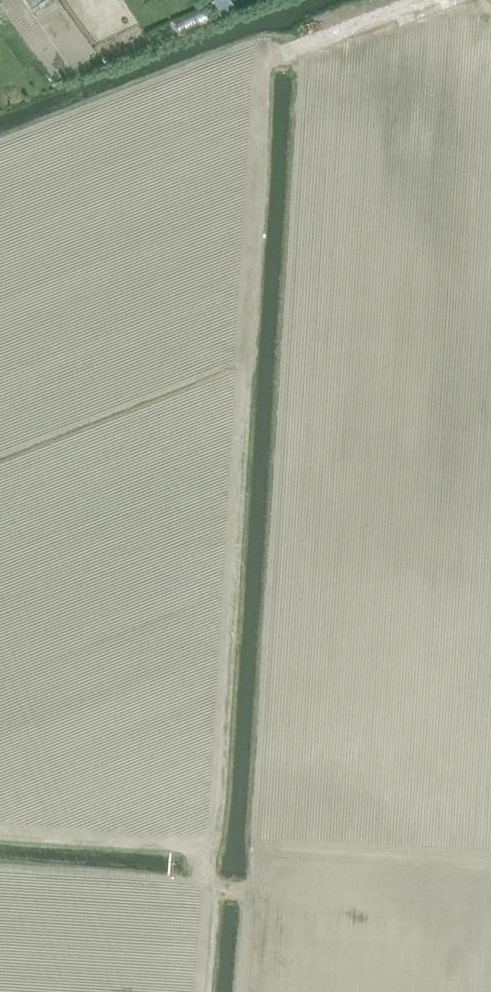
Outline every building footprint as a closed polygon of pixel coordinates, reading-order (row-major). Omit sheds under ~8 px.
[(221,17),(234,8),(229,0),(210,0),(209,1),(221,17)]
